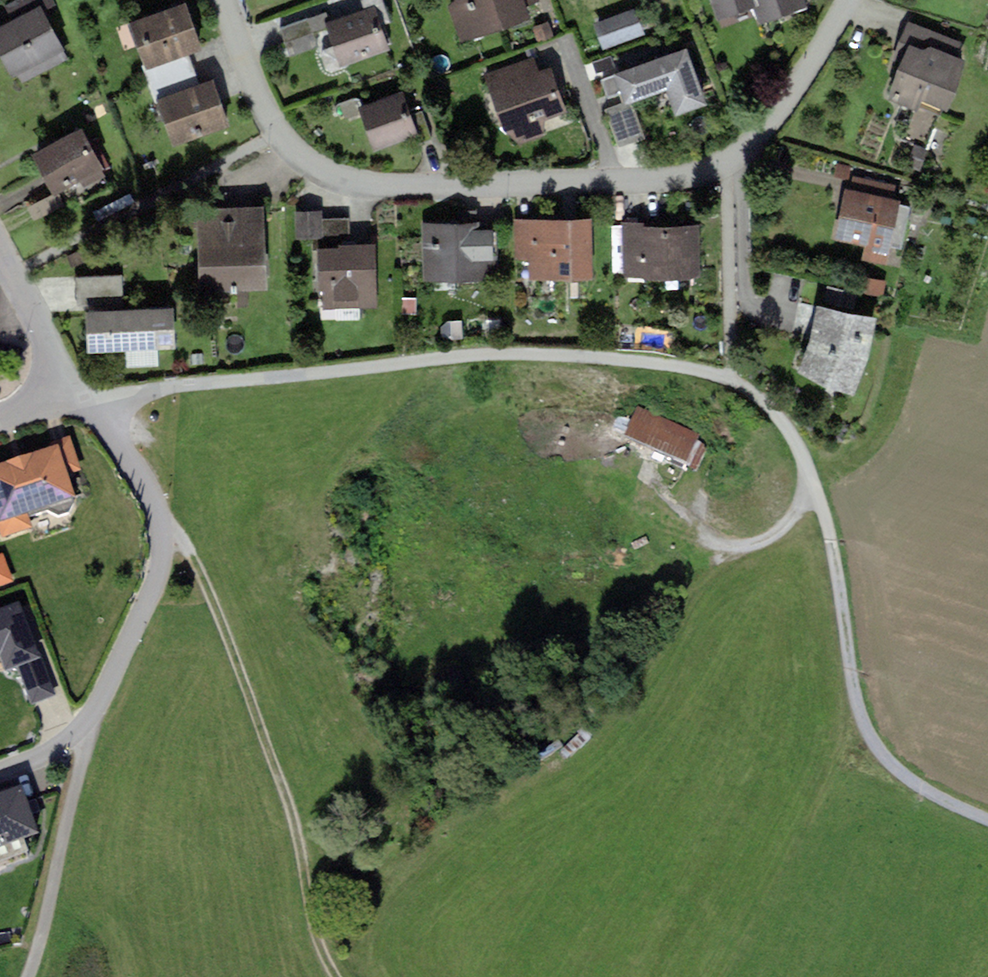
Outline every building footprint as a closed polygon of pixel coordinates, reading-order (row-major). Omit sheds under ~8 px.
[(12,19),(40,5),(43,11),(55,4),(53,0),(15,0),(5,5),(12,19)] [(456,3),(449,6),(461,42),(529,19),(524,6),(539,1),(538,0),(455,0),(456,3)] [(718,22),(758,11),(754,0),(711,0),(718,22)] [(770,23),(809,9),(806,0),(762,0),(770,23)] [(185,1),(131,21),(147,67),(187,52),(203,48),(185,1)] [(0,26),(0,55),(12,78),(15,77),(20,85),(69,59),(43,11),(40,5),(12,19),(0,26)] [(636,13),(593,28),(602,55),(645,40),(636,13)] [(379,17),(330,34),(343,71),(392,53),(379,17)] [(897,47),(906,51),(890,95),(947,114),(966,61),(956,57),(961,43),(907,23),(897,47)] [(687,48),(601,78),(607,97),(619,93),(623,103),(629,101),(667,88),(675,111),(705,101),(687,48)] [(160,102),(200,87),(187,52),(147,67),(160,102)] [(533,56),(483,74),(503,131),(519,144),(544,136),(545,120),(567,111),(550,67),(538,70),(533,56)] [(200,87),(160,102),(177,150),(232,130),(215,82),(200,87)] [(409,98),(365,112),(378,152),(422,138),(409,98)] [(643,140),(629,101),(623,103),(604,109),(618,148),(643,140)] [(80,128),(31,154),(52,194),(57,192),(102,168),(80,128)] [(906,166),(919,171),(927,150),(913,145),(906,166)] [(836,163),(833,176),(847,179),(850,166),(836,163)] [(849,192),(891,201),(894,186),(852,177),(849,192)] [(849,192),(845,191),(832,253),(891,266),(904,203),(891,201),(849,192)] [(52,194),(28,207),(35,221),(65,206),(57,192),(52,194)] [(264,206),(196,208),(199,290),(267,288),(264,206)] [(321,211),(295,213),(297,241),(349,239),(348,219),(322,220),(321,211)] [(592,221),(519,224),(520,259),(532,259),(533,282),(594,280),(592,221)] [(482,225),(423,227),(425,283),(493,281),(491,237),(482,237),(482,225)] [(703,227),(627,228),(627,280),(703,279),(703,227)] [(374,246),(319,248),(322,310),(376,308),(374,246)] [(109,310),(84,311),(87,352),(175,347),(173,308),(123,311),(121,274),(108,275),(109,305),(109,310)] [(109,305),(108,275),(75,277),(77,307),(109,305)] [(883,296),(886,281),(861,277),(858,291),(883,296)] [(884,317),(822,305),(806,370),(861,394),(884,317)] [(705,439),(640,411),(626,443),(691,471),(705,439)] [(2,541),(33,531),(29,520),(49,513),(59,519),(71,515),(76,504),(67,479),(81,474),(70,439),(56,444),(58,451),(0,470),(0,535),(2,541)] [(13,584),(2,555),(0,556),(0,589),(13,584)] [(0,615),(0,662),(6,677),(18,673),(41,664),(38,656),(19,608),(0,615)] [(41,664),(18,673),(31,708),(56,698),(39,655),(38,656),(41,664)] [(0,801),(0,850),(23,843),(38,838),(23,793),(0,801)] [(0,850),(0,863),(27,854),(23,843),(0,850)]
